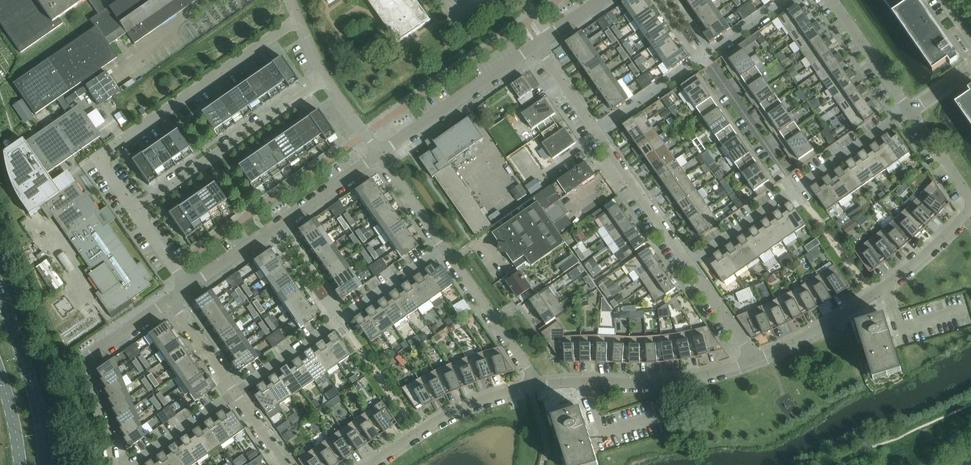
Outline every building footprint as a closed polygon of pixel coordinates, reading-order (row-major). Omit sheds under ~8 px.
[(159,1),(171,22),(180,17),(171,0),(161,0),(159,1)] [(180,17),(190,12),(184,0),(171,0),(180,17)] [(190,12),(200,7),(196,0),(184,0),(190,12)] [(398,43),(431,21),(416,0),(368,0),(398,43)] [(629,13),(645,1),(645,0),(628,0),(623,4),(629,13)] [(691,7),(697,15),(713,4),(711,0),(700,0),(691,7)] [(948,39),(942,31),(939,33),(930,22),(923,10),(915,0),(883,0),(885,2),(885,3),(886,4),(893,14),(893,15),(894,15),(901,25),(900,25),(901,27),(902,26),(909,36),(908,37),(909,38),(910,38),(917,48),(916,48),(917,49),(924,59),(925,61),(925,60),(932,70),(932,71),(933,72),(934,71),(935,70),(938,68),(948,61),(950,65),(958,60),(946,45),(950,42),(948,39)] [(159,1),(149,6),(161,27),(171,22),(159,1)] [(645,1),(629,13),(634,21),(651,9),(645,1)] [(751,1),(746,5),(752,14),(757,11),(751,1)] [(713,4),(697,15),(702,23),(719,12),(713,4)] [(778,18),(784,26),(809,9),(806,5),(805,5),(806,6),(801,9),(798,5),(799,5),(798,4),(778,18)] [(149,6),(140,11),(151,32),(161,27),(149,6)] [(738,10),(738,11),(745,20),(750,16),(743,7),(738,10)] [(651,9),(634,21),(640,29),(657,18),(651,9)] [(809,9),(784,26),(790,34),(809,21),(806,17),(811,13),(811,14),(812,13),(809,9)] [(140,11),(129,17),(131,21),(129,22),(133,30),(136,28),(141,38),(151,32),(140,11)] [(719,12),(702,23),(708,31),(708,32),(725,20),(719,12)] [(608,14),(603,18),(609,27),(614,24),(608,14)] [(609,27),(603,18),(598,21),(604,31),(609,27)] [(657,18),(640,29),(646,38),(663,26),(657,18)] [(708,32),(708,31),(704,34),(710,44),(731,29),(725,20),(708,32)] [(809,21),(790,34),(795,42),(820,25),(817,21),(816,21),(817,22),(812,25),(809,21)] [(820,25),(795,42),(801,50),(820,37),(817,32),(822,29),(823,29),(820,25)] [(663,26),(646,38),(652,46),(669,35),(663,26)] [(754,35),(757,39),(761,45),(767,41),(760,31),(754,35)] [(566,43),(572,52),(589,40),(583,32),(566,43)] [(669,35),(652,46),(658,55),(674,43),(669,35)] [(820,37),(801,50),(806,58),(831,41),(828,37),(827,37),(828,37),(823,41),(820,37)] [(589,40),(572,52),(578,60),(595,49),(589,40)] [(831,41),(806,58),(812,66),(831,52),(828,48),(833,45),(834,45),(831,41)] [(674,43),(658,55),(664,63),(680,51),(674,43)] [(726,67),(730,73),(750,59),(740,45),(715,62),(715,63),(722,58),(728,66),(727,66),(726,67)] [(680,51),(664,63),(670,72),(691,57),(684,48),(680,51)] [(595,49),(578,60),(584,69),(601,57),(595,49)] [(831,52),(812,66),(817,74),(842,57),(839,53),(838,53),(839,53),(834,56),(831,52)] [(271,63),(271,64),(272,65),(272,64),(288,87),(288,88),(298,81),(281,56),(271,63)] [(601,57),(584,69),(590,77),(606,65),(601,57)] [(842,57),(817,74),(823,82),(842,68),(839,64),(844,61),(842,57)] [(750,59),(730,73),(735,79),(735,78),(741,86),(760,73),(750,59)] [(271,64),(263,70),(280,94),(279,93),(288,88),(288,87),(272,64),(272,65),(271,64)] [(606,65),(590,77),(595,85),(612,74),(606,65)] [(793,67),(787,71),(793,79),(798,75),(793,67)] [(681,86),(691,100),(711,86),(707,80),(706,81),(700,73),(707,69),(706,68),(681,86)] [(842,68),(823,82),(828,90),(853,73),(850,68),(849,69),(850,69),(845,72),(842,68)] [(263,70),(254,76),(271,100),(271,99),(279,94),(280,94),(263,70)] [(649,72),(644,75),(651,85),(656,81),(649,72)] [(760,73),(741,86),(747,94),(746,94),(745,94),(750,100),(769,86),(760,73)] [(853,73),(828,90),(834,97),(853,84),(850,80),(855,77),(853,73)] [(612,74),(595,85),(601,94),(618,82),(612,74)] [(254,76),(245,82),(262,106),(270,100),(271,100),(254,76)] [(518,100),(523,106),(523,107),(534,99),(530,93),(534,90),(524,77),(511,86),(520,99),(518,100)] [(637,80),(637,81),(643,90),(649,86),(642,77),(637,80)] [(245,82),(236,88),(253,113),(253,112),(261,106),(262,107),(262,106),(245,82)] [(618,82),(601,94),(607,102),(624,91),(618,82)] [(853,84),(834,97),(839,105),(864,88),(861,84),(860,85),(861,85),(856,88),(853,84)] [(711,86),(691,100),(701,114),(719,101),(714,93),(714,92),(715,93),(715,92),(711,86)] [(769,86),(750,100),(754,106),(755,105),(760,113),(779,100),(769,86)] [(968,90),(970,94),(959,102),(958,102),(956,103),(955,104),(956,105),(963,115),(964,117),(964,116),(970,126),(970,87),(968,90)] [(236,88),(227,94),(244,119),(244,118),(252,112),(253,113),(236,88)] [(864,88),(839,105),(845,113),(864,100),(861,96),(866,92),(866,93),(867,92),(864,88)] [(624,91),(607,102),(613,111),(630,99),(624,91)] [(809,92),(805,95),(809,101),(813,97),(809,92)] [(227,94),(218,100),(235,125),(235,124),(244,118),(244,119),(227,94)] [(662,99),(668,108),(669,109),(674,105),(667,95),(662,99)] [(66,114),(25,142),(47,174),(100,137),(100,138),(101,137),(78,105),(71,110),(68,105),(64,100),(62,97),(57,100),(66,114)] [(533,130),(537,127),(542,134),(556,124),(552,117),(556,115),(545,99),(522,115),(533,130)] [(815,99),(810,103),(815,110),(820,106),(815,99)] [(218,100),(209,107),(226,131),(227,131),(226,130),(235,124),(235,125),(218,100)] [(779,100),(760,113),(766,121),(765,122),(765,121),(765,122),(769,128),(789,114),(779,100)] [(864,100),(845,113),(850,121),(875,104),(872,100),(871,100),(872,100),(867,104),(864,100)] [(719,101),(701,114),(710,128),(730,114),(726,108),(725,108),(726,109),(725,109),(719,101)] [(875,104),(850,121),(856,129),(876,116),(875,115),(872,111),(877,108),(878,108),(875,104)] [(209,107),(200,113),(217,137),(218,137),(217,136),(226,131),(209,107)] [(308,116),(308,117),(309,118),(309,117),(325,140),(325,141),(335,135),(317,110),(308,116)] [(668,111),(663,114),(666,119),(671,116),(668,111)] [(621,134),(624,138),(649,121),(643,112),(623,126),(623,127),(624,126),(626,130),(622,134),(622,133),(621,134)] [(730,114),(710,128),(720,141),(739,128),(733,120),(734,120),(730,114)] [(789,114),(769,128),(773,134),(774,133),(773,133),(774,133),(779,141),(798,128),(789,114)] [(308,117),(300,123),(317,147),(316,146),(325,141),(325,140),(309,117),(309,118),(308,117)] [(432,151),(420,159),(433,178),(435,177),(451,166),(449,164),(484,139),(469,118),(434,142),(438,149),(433,153),(432,151)] [(649,121),(624,138),(627,142),(627,141),(632,138),(635,142),(654,129),(649,121)] [(300,123),(291,129),(308,153),(316,147),(317,147),(300,123)] [(830,123),(826,126),(827,128),(830,133),(835,130),(830,123)] [(556,124),(542,134),(543,136),(547,141),(543,144),(554,160),(576,144),(565,128),(561,131),(556,124)] [(739,128),(720,141),(729,155),(749,142),(745,135),(745,136),(744,136),(739,128)] [(798,128),(779,141),(785,149),(784,149),(788,155),(808,142),(798,128)] [(827,128),(822,132),(832,146),(837,143),(835,139),(831,134),(830,133),(827,128)] [(291,129),(282,135),(299,160),(299,159),(307,153),(308,154),(308,153),(291,129)] [(654,129),(635,142),(638,146),(633,149),(632,149),(635,153),(660,136),(654,129)] [(176,130),(167,136),(184,161),(184,160),(192,154),(193,154),(193,153),(176,130)] [(882,138),(886,144),(886,143),(898,161),(911,153),(898,135),(892,140),(888,134),(882,138)] [(282,135),(273,141),(290,166),(290,165),(298,159),(299,160),(282,135)] [(167,136),(158,142),(175,167),(175,166),(184,160),(184,161),(167,136)] [(543,136),(537,140),(541,146),(543,144),(547,141),(543,136)] [(660,136),(635,153),(638,158),(638,157),(643,154),(646,158),(665,144),(660,136)] [(7,150),(3,152),(4,157),(4,162),(5,165),(6,168),(7,173),(8,177),(10,181),(11,184),(12,188),(14,191),(15,194),(17,197),(19,200),(22,204),(29,214),(30,216),(41,209),(48,219),(52,216),(80,255),(89,268),(86,270),(85,271),(88,275),(99,291),(95,294),(105,309),(106,310),(110,315),(126,303),(131,300),(151,286),(148,282),(153,279),(152,279),(150,275),(141,262),(136,265),(108,224),(115,219),(107,207),(99,212),(86,192),(83,194),(74,182),(70,185),(62,175),(52,182),(47,175),(46,175),(24,142),(22,139),(13,145),(11,147),(9,148),(7,150)] [(273,141),(264,147),(281,172),(281,171),(289,165),(290,166),(273,141)] [(158,142),(149,148),(166,173),(167,173),(166,172),(175,166),(175,167),(158,142)] [(749,142),(729,155),(739,169),(758,156),(752,148),(753,148),(749,142)] [(808,142),(788,155),(792,161),(793,161),(793,160),(799,168),(792,173),(792,174),(818,156),(808,142)] [(870,147),(874,152),(887,170),(898,161),(886,143),(886,144),(880,148),(876,142),(870,147)] [(665,144),(646,158),(649,162),(644,165),(643,165),(646,169),(671,152),(665,144)] [(703,145),(697,149),(701,154),(706,150),(703,145)] [(264,147),(255,154),(272,178),(273,178),(272,177),(281,171),(281,172),(264,147)] [(149,148),(141,154),(142,155),(141,155),(157,178),(158,178),(166,172),(166,173),(149,148)] [(858,155),(862,160),(875,178),(887,170),(874,152),(868,156),(864,151),(858,155)] [(582,152),(575,157),(580,164),(587,159),(582,152)] [(671,152),(646,169),(649,173),(654,170),(657,174),(676,160),(671,152)] [(142,155),(141,154),(131,160),(148,186),(158,179),(158,178),(157,178),(141,155),(142,155)] [(255,154),(246,160),(264,184),(263,183),(272,178),(255,154)] [(700,155),(697,157),(702,164),(705,162),(700,155)] [(758,156),(739,169),(749,183),(768,169),(764,163),(764,164),(763,164),(758,156)] [(713,159),(707,163),(710,167),(716,163),(713,159)] [(846,163),(850,168),(863,186),(875,178),(862,160),(856,164),(852,159),(846,163)] [(246,160),(237,166),(254,190),(254,191),(255,190),(254,190),(263,184),(264,184),(246,160)] [(676,160),(657,174),(660,178),(655,181),(654,181),(657,185),(682,168),(676,160)] [(586,162),(535,197),(545,211),(554,224),(569,214),(560,201),(568,195),(583,185),(584,188),(597,179),(595,177),(596,176),(586,162)] [(717,165),(711,169),(720,181),(726,178),(717,165)] [(451,166),(435,177),(477,237),(492,226),(451,166)] [(834,171),(838,177),(838,176),(851,195),(863,186),(850,168),(844,173),(840,167),(834,171)] [(682,168),(657,185),(660,189),(665,185),(668,189),(687,176),(682,168)] [(768,169),(749,183),(759,197),(784,179),(777,184),(771,176),(772,175),(772,176),(773,175),(768,169)] [(823,180),(826,185),(827,185),(839,203),(851,195),(838,176),(838,177),(832,181),(829,175),(823,180)] [(687,176),(668,189),(671,193),(666,197),(666,196),(665,197),(668,201),(693,184),(687,176)] [(370,179),(354,191),(360,199),(377,188),(370,179)] [(930,186),(919,197),(938,216),(950,203),(934,181),(930,186)] [(213,183),(204,189),(221,214),(221,213),(229,207),(230,208),(230,207),(213,183)] [(693,184),(668,201),(671,205),(671,204),(676,201),(679,205),(698,192),(693,184)] [(827,185),(826,185),(820,189),(817,184),(811,188),(817,196),(816,196),(827,211),(839,203),(827,185)] [(905,184),(901,187),(906,192),(909,188),(905,184)] [(377,188),(360,199),(366,208),(382,196),(377,188)] [(723,188),(717,192),(722,198),(727,194),(723,188)] [(204,189),(195,195),(212,220),(212,219),(220,213),(221,214),(204,189)] [(698,192),(679,205),(682,209),(677,213),(677,212),(676,213),(679,217),(704,200),(698,192)] [(195,195),(186,202),(203,226),(204,226),(203,225),(212,219),(212,220),(195,195)] [(382,196),(366,208),(372,216),(388,205),(382,196)] [(738,197),(732,200),(739,211),(745,207),(738,197)] [(919,197),(907,208),(926,228),(938,216),(919,197)] [(506,252),(517,269),(529,261),(532,266),(566,243),(535,198),(490,229),(502,246),(501,251),(506,252)] [(704,200),(679,217),(682,221),(682,220),(687,217),(690,221),(709,207),(704,200)] [(339,201),(334,205),(340,214),(345,211),(339,201)] [(186,202),(178,207),(179,208),(178,209),(194,232),(195,231),(203,226),(186,202)] [(788,211),(783,215),(782,215),(795,233),(807,225),(797,210),(791,202),(785,206),(788,211)] [(868,203),(861,207),(864,212),(871,207),(868,203)] [(334,205),(329,208),(335,218),(340,214),(334,205)] [(388,205),(372,216),(377,225),(394,213),(388,205)] [(599,219),(604,226),(622,214),(622,215),(623,213),(624,214),(624,213),(621,209),(620,209),(621,209),(619,211),(616,207),(617,206),(616,206),(608,212),(604,207),(590,217),(594,222),(599,219)] [(179,208),(178,207),(168,214),(185,239),(195,232),(195,231),(194,232),(178,209),(179,208)] [(709,207),(690,221),(693,225),(688,228),(687,228),(690,232),(715,215),(709,207)] [(907,208),(896,219),(914,239),(926,228),(907,208)] [(777,219),(771,223),(771,224),(783,242),(795,233),(782,215),(783,215),(779,210),(773,214),(777,219)] [(394,213),(377,225),(383,233),(400,221),(394,213)] [(622,214),(604,226),(610,234),(627,222),(627,223),(629,221),(629,222),(630,221),(626,217),(624,218),(622,215),(622,214)] [(715,215),(690,232),(693,237),(693,236),(698,233),(701,237),(700,237),(701,238),(720,224),(715,215)] [(297,230),(303,239),(320,227),(314,218),(297,230)] [(765,228),(759,232),(771,250),(783,242),(771,224),(771,223),(767,218),(761,222),(765,228)] [(896,219),(884,229),(901,250),(914,239),(896,219)] [(840,220),(836,223),(840,228),(844,225),(840,220)] [(400,221),(383,233),(389,241),(406,230),(400,221)] [(627,222),(610,234),(615,242),(632,230),(633,230),(634,229),(635,229),(632,225),(631,225),(630,226),(627,223),(627,222)] [(848,224),(842,228),(847,234),(853,230),(848,224)] [(753,236),(747,240),(759,258),(771,250),(759,232),(755,226),(749,231),(753,236)] [(320,227),(303,239),(309,247),(326,236),(320,227)] [(884,229),(871,239),(888,260),(901,250),(884,229)] [(406,230),(389,241),(395,250),(412,238),(406,230)] [(632,230),(615,242),(621,250),(638,238),(640,237),(637,232),(637,233),(635,234),(633,230),(632,230)] [(194,234),(189,238),(192,243),(197,240),(194,234)] [(741,244),(735,248),(747,267),(759,258),(747,240),(743,235),(737,239),(741,244)] [(326,236),(309,247),(315,256),(332,244),(326,236)] [(412,238),(395,250),(401,259),(418,247),(412,238)] [(638,238),(621,250),(626,258),(624,259),(624,260),(650,242),(649,242),(645,244),(643,240),(642,241),(641,242),(638,238)] [(888,260),(871,239),(859,248),(855,251),(870,273),(874,271),(888,260)] [(729,252),(723,256),(723,257),(736,275),(747,267),(735,248),(731,243),(726,247),(729,252)] [(332,244),(315,256),(321,264),(338,252),(332,244)] [(810,244),(805,248),(808,253),(814,249),(810,244)] [(629,263),(635,271),(652,259),(652,258),(649,254),(651,253),(651,254),(652,253),(649,249),(653,247),(652,246),(627,264),(629,263)] [(269,250),(253,261),(259,270),(275,258),(269,250)] [(43,251),(41,252),(36,256),(39,260),(45,255),(43,251)] [(723,257),(723,256),(720,251),(714,255),(717,261),(711,265),(723,283),(736,275),(723,257)] [(338,252),(321,264),(327,272),(343,261),(338,252)] [(810,252),(805,256),(810,262),(815,259),(810,252)] [(790,255),(785,258),(788,263),(794,260),(790,255)] [(560,267),(564,273),(579,263),(575,257),(560,267)] [(652,259),(635,271),(640,278),(658,266),(655,262),(657,261),(654,257),(652,258),(652,259)] [(275,258),(259,270),(265,278),(281,267),(275,258)] [(381,258),(376,262),(382,271),(387,268),(381,258)] [(46,260),(36,268),(53,292),(64,284),(46,260)] [(343,261),(327,272),(333,281),(349,269),(343,261)] [(368,267),(369,268),(375,277),(380,273),(373,264),(368,267)] [(658,266),(640,278),(646,286),(663,274),(660,270),(662,269),(663,269),(659,264),(659,265),(658,266)] [(424,269),(428,274),(441,292),(453,284),(440,266),(434,270),(430,265),(424,269)] [(831,268),(818,276),(832,299),(846,290),(850,287),(835,265),(831,268)] [(281,267),(265,278),(271,287),(287,275),(281,267)] [(349,269),(333,281),(338,289),(355,277),(349,269)] [(236,272),(231,276),(238,285),(243,282),(236,272)] [(520,272),(507,281),(518,298),(532,288),(520,272)] [(663,274),(646,286),(651,294),(669,282),(668,282),(666,278),(667,277),(668,277),(665,272),(664,273),(665,273),(663,274)] [(412,277),(416,283),(416,282),(429,301),(441,292),(428,274),(422,279),(418,273),(412,277)] [(287,275),(271,287),(276,295),(293,283),(287,275)] [(231,276),(227,279),(233,289),(238,285),(231,276)] [(774,276),(768,279),(771,284),(777,282),(774,276)] [(818,276),(804,284),(818,308),(832,299),(818,276)] [(338,289),(334,291),(340,300),(361,286),(355,277),(338,289)] [(608,280),(604,284),(607,289),(612,286),(608,280)] [(669,282),(651,294),(657,302),(654,304),(655,304),(675,290),(674,290),(671,286),(673,285),(674,285),(670,280),(670,281),(668,282),(669,282)] [(401,286),(404,291),(405,291),(417,309),(429,301),(416,282),(416,283),(410,287),(407,281),(401,286)] [(293,283),(276,295),(282,303),(299,292),(293,283)] [(804,284),(790,292),(803,316),(818,308),(804,284)] [(536,309),(538,308),(555,296),(550,288),(552,286),(531,300),(532,300),(535,304),(533,305),(536,310),(536,309)] [(744,291),(737,294),(740,301),(747,298),(748,301),(754,298),(750,288),(744,291)] [(194,302),(200,311),(217,299),(211,290),(194,302)] [(389,294),(392,299),(393,299),(405,317),(417,309),(405,291),(404,291),(398,295),(395,290),(389,294)] [(299,292),(282,303),(288,312),(305,300),(299,292)] [(790,292),(776,299),(788,324),(803,316),(790,292)] [(538,308),(540,312),(539,313),(538,313),(541,318),(542,317),(541,317),(543,316),(560,303),(555,296),(538,308)] [(377,302),(380,307),(381,307),(393,325),(405,317),(393,299),(392,299),(386,303),(383,298),(377,302)] [(217,299),(200,311),(206,319),(223,308),(217,299)] [(776,299),(762,306),(773,331),(788,324),(776,299)] [(305,300),(288,312),(294,320),(311,308),(310,308),(305,300)] [(543,316),(546,320),(544,321),(543,321),(546,325),(539,330),(540,330),(569,310),(568,309),(566,311),(560,303),(543,316)] [(311,308),(294,320),(300,329),(321,314),(314,305),(310,308),(311,308)] [(365,310),(369,316),(369,315),(381,334),(393,325),(381,307),(380,307),(375,312),(371,306),(365,310)] [(773,331),(762,306),(746,313),(737,317),(753,339),(758,337),(773,331)] [(223,308),(206,319),(212,328),(228,316),(223,308)] [(467,309),(457,314),(460,319),(470,314),(467,309)] [(369,315),(369,316),(363,320),(359,315),(353,319),(359,327),(369,342),(381,334),(369,315)] [(885,315),(856,324),(874,380),(902,371),(885,315)] [(228,316),(212,328),(217,336),(234,324),(228,316)] [(450,317),(444,321),(448,326),(453,322),(450,317)] [(582,363),(581,336),(565,337),(564,330),(558,321),(542,333),(563,364),(565,363),(582,363)] [(164,323),(147,334),(153,343),(170,332),(164,323)] [(234,324),(217,336),(223,344),(240,333),(234,324)] [(708,327),(693,330),(700,357),(716,352),(724,350),(708,327)] [(279,330),(274,333),(280,343),(285,339),(279,330)] [(693,330),(677,334),(683,360),(700,357),(693,330)] [(170,332),(153,343),(159,352),(176,340),(170,332)] [(240,333),(223,344),(229,353),(246,341),(240,333)] [(331,342),(325,346),(337,364),(350,356),(339,341),(333,333),(327,337),(331,342)] [(438,334),(432,338),(436,343),(441,339),(438,334)] [(677,334),(662,336),(666,362),(682,360),(683,360),(677,334)] [(266,338),(266,339),(273,348),(278,344),(271,335),(266,338)] [(599,335),(581,336),(582,363),(598,362),(599,335)] [(599,335),(598,362),(613,363),(614,363),(616,336),(599,335)] [(616,336),(614,363),(623,364),(631,364),(630,337),(616,336)] [(662,336),(646,337),(648,364),(666,362),(662,336)] [(646,337),(630,337),(631,364),(648,364),(646,337)] [(176,340),(159,352),(165,360),(182,348),(176,340)] [(229,353),(235,361),(252,349),(246,341),(229,353)] [(319,350),(313,354),(325,372),(337,364),(325,346),(321,341),(315,345),(319,350)] [(134,344),(129,347),(135,357),(140,353),(134,344)] [(129,347),(124,351),(130,360),(135,357),(129,347)] [(182,348),(165,360),(171,368),(188,357),(182,348)] [(497,348),(482,352),(490,378),(506,373),(514,371),(497,348)] [(235,361),(231,363),(237,373),(258,358),(252,349),(235,361)] [(307,358),(301,363),(314,381),(325,372),(313,354),(310,349),(304,353),(307,358)] [(482,352),(465,358),(475,383),(490,378),(482,352)] [(188,357),(171,368),(177,377),(193,365),(188,357)] [(295,367),(289,371),(302,389),(314,381),(301,363),(298,357),(292,361),(295,367)] [(96,370),(101,379),(102,379),(117,368),(113,358),(96,370)] [(465,358),(449,364),(460,389),(475,383),(465,358)] [(449,364),(433,371),(445,395),(460,389),(449,364)] [(193,365),(177,377),(183,385),(199,373),(193,365)] [(283,375),(278,379),(277,379),(290,397),(302,389),(289,371),(286,366),(280,370),(283,375)] [(102,379),(101,379),(99,380),(105,388),(106,389),(121,378),(117,368),(102,379)] [(433,371),(418,379),(431,402),(445,395),(433,371)] [(199,373),(183,385),(188,393),(205,382),(205,381),(199,373)] [(272,383),(266,387),(265,387),(278,406),(290,397),(277,379),(278,379),(274,374),(268,378),(272,383)] [(355,375),(349,379),(352,383),(358,379),(355,375)] [(106,389),(105,388),(103,390),(109,398),(109,399),(125,388),(121,378),(106,389)] [(205,382),(188,393),(195,402),(215,388),(209,379),(205,381),(205,382)] [(431,402),(418,379),(401,388),(417,410),(431,402)] [(260,391),(253,396),(266,414),(278,406),(265,387),(266,387),(262,382),(256,386),(260,391)] [(109,399),(109,398),(107,400),(113,408),(129,398),(125,388),(109,399)] [(329,391),(324,394),(328,400),(333,397),(329,391)] [(113,408),(111,409),(117,418),(133,407),(129,398),(113,408)] [(330,401),(325,405),(329,410),(334,407),(330,401)] [(381,401),(368,411),(383,433),(397,423),(381,401)] [(169,406),(164,409),(171,419),(176,415),(169,406)] [(117,418),(115,419),(121,427),(121,428),(137,417),(133,407),(117,418)] [(553,418),(568,464),(599,464),(582,409),(553,418)] [(215,414),(219,420),(232,438),(244,429),(232,411),(225,416),(221,410),(215,414)] [(157,415),(163,424),(168,420),(162,411),(157,415)] [(368,411),(355,420),(370,442),(383,433),(368,411)] [(293,414),(288,418),(293,425),(298,421),(293,414)] [(121,428),(121,427),(119,429),(125,437),(125,438),(141,427),(137,417),(121,428)] [(204,423),(207,428),(220,446),(232,438),(219,420),(213,424),(209,419),(204,423)] [(355,420),(341,429),(357,451),(370,442),(355,420)] [(287,421),(276,428),(279,434),(291,426),(287,421)] [(125,438),(125,437),(123,439),(129,448),(145,437),(141,427),(125,438)] [(192,431),(195,436),(196,436),(208,454),(220,446),(207,428),(201,432),(198,427),(192,431)] [(341,429),(328,438),(344,460),(357,451),(341,429)] [(289,431),(282,435),(286,440),(292,436),(289,431)] [(180,439),(183,445),(184,444),(196,462),(208,454),(196,436),(195,436),(189,440),(186,435),(180,439)] [(315,447),(327,464),(337,464),(344,460),(328,438),(315,447)] [(172,453),(180,464),(193,464),(196,462),(184,444),(183,445),(178,449),(174,443),(168,448),(172,453)] [(315,447),(297,460),(301,464),(327,464),(315,447)] [(253,449),(246,455),(250,460),(257,455),(253,449)] [(160,461),(163,464),(180,464),(172,453),(166,457),(162,452),(156,456),(160,461)] [(248,464),(262,464),(260,461),(264,458),(261,454),(248,464)]
